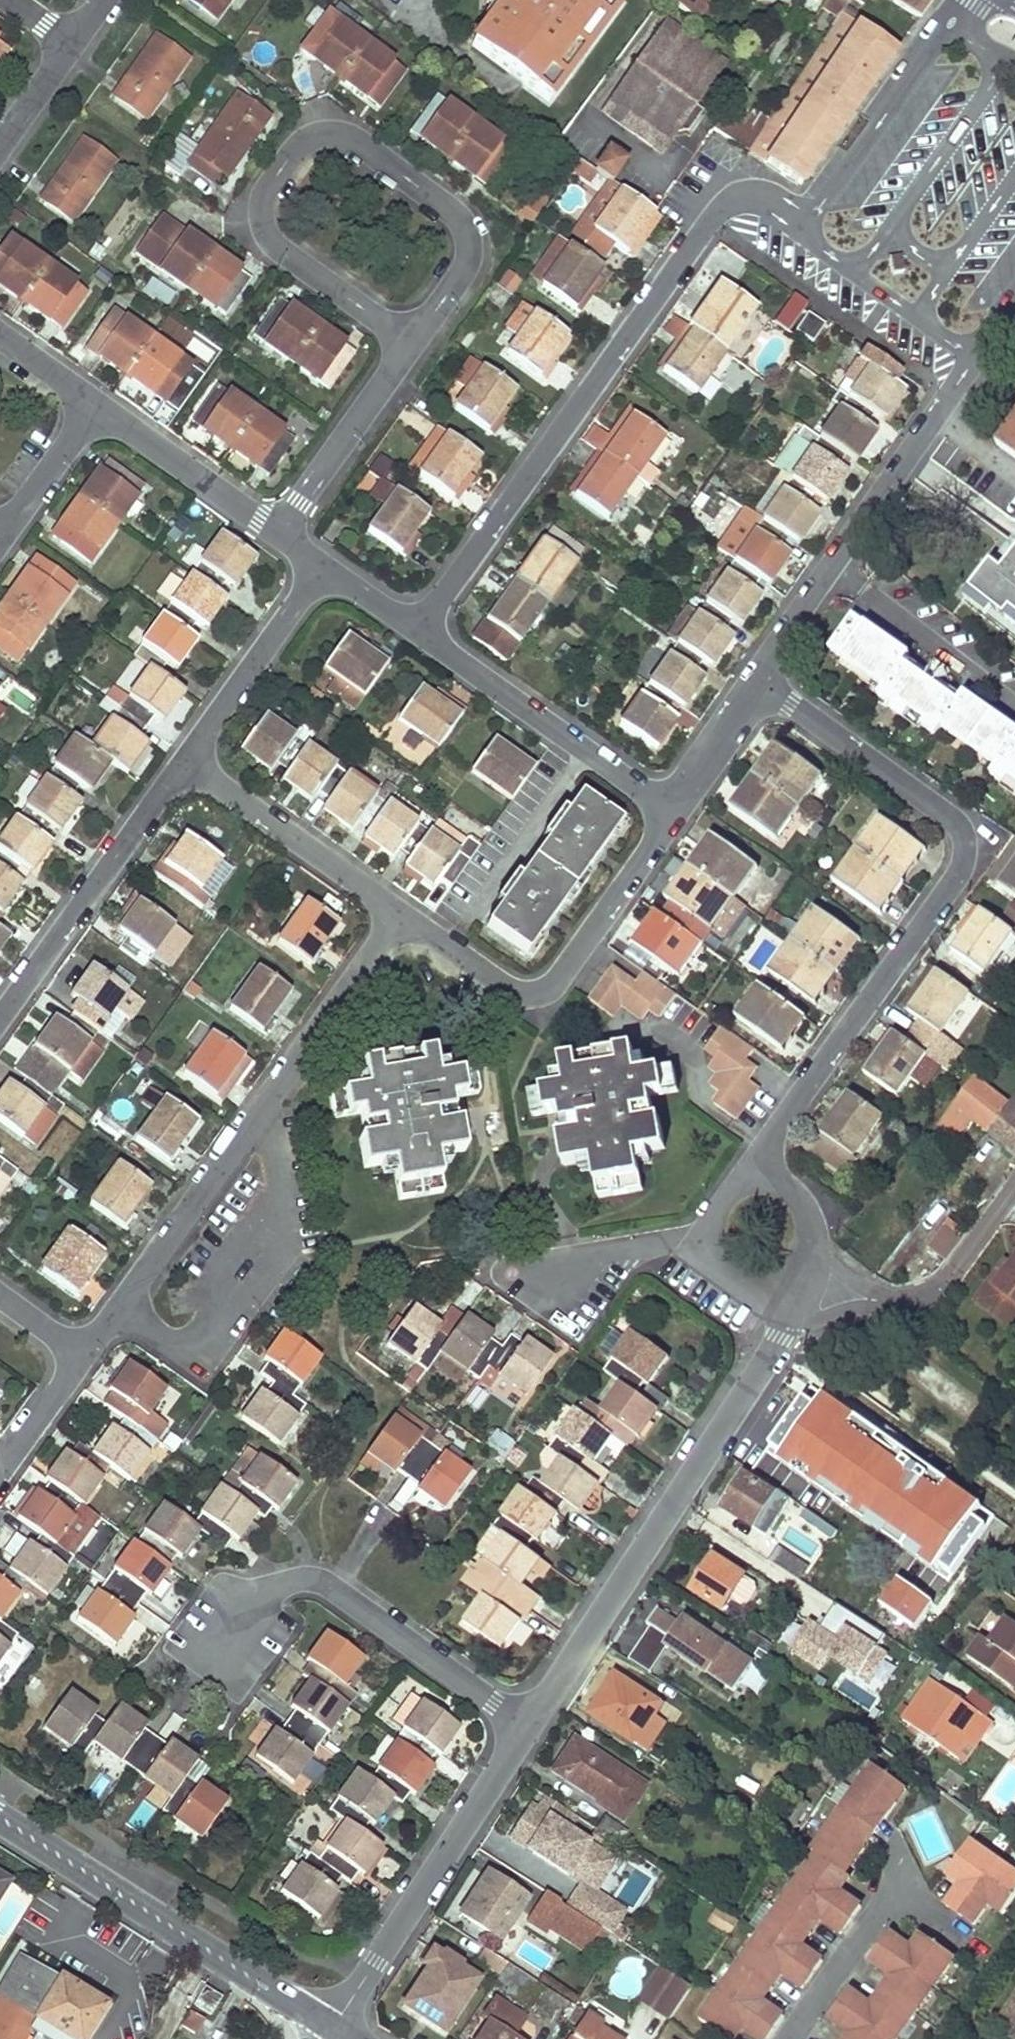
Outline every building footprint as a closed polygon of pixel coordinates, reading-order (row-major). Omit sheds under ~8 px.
[(216,19),(229,0),(190,0),(216,19)] [(271,0),(254,0),(251,4),(262,12),(271,0)] [(621,2),(618,0),(495,0),(494,1),(500,6),(487,22),(472,44),(514,75),(549,100),(621,2)] [(482,3),(489,8),(494,1),(495,0),(484,0),(482,3)] [(696,22),(711,0),(665,0),(696,22)] [(933,0),(888,0),(919,20),(933,0)] [(487,22),(500,6),(494,1),(489,8),(481,17),(487,22)] [(799,184),(896,51),(841,13),(760,134),(747,152),(799,184)] [(364,42),(328,15),(301,51),(338,78),(364,42)] [(725,65),(667,24),(603,113),(654,150),(678,117),(684,121),(694,108),(725,65)] [(187,59),(155,36),(114,95),(146,118),(187,59)] [(402,70),(364,42),(338,78),(376,107),(402,70)] [(225,179),(267,117),(237,95),(200,148),(180,135),(161,162),(181,176),(188,165),(212,181),(218,173),(225,179)] [(473,122),(436,96),(409,131),(446,158),(473,122)] [(684,121),(677,131),(687,132),(701,113),(694,108),(684,121)] [(729,141),(743,120),(728,108),(712,130),(729,141)] [(678,117),(654,150),(660,155),(677,131),(684,121),(678,117)] [(747,152),(760,134),(743,120),(729,141),(747,152)] [(510,150),(473,122),(446,158),(484,187),(510,150)] [(113,162),(81,140),(41,197),(72,220),(113,162)] [(597,174),(580,162),(573,172),(590,184),(597,174)] [(611,183),(575,236),(609,260),(616,249),(634,261),(644,246),(636,240),(654,213),(644,206),(631,197),(611,183)] [(533,224),(547,194),(528,185),(514,216),(533,224)] [(644,246),(662,219),(654,213),(636,240),(644,246)] [(186,233),(161,216),(157,222),(181,240),(186,233)] [(181,240),(157,222),(135,253),(187,288),(211,251),(186,233),(181,240)] [(9,238),(0,251),(0,286),(22,302),(47,265),(9,238)] [(582,295),(600,268),(571,247),(560,240),(544,263),(554,270),(542,288),(578,313),(589,299),(582,295)] [(251,278),(211,251),(187,288),(224,315),(251,278)] [(85,292),(47,265),(22,302),(60,329),(85,292)] [(700,313),(688,329),(722,353),(754,308),(720,284),(710,297),(717,303),(707,318),(700,313)] [(787,332),(806,305),(792,295),(773,322),(787,332)] [(318,326),(279,298),(252,335),(292,363),(318,326)] [(548,363),(566,336),(523,305),(505,331),(517,340),(506,354),(546,382),(555,369),(548,363)] [(151,339),(113,311),(88,348),(126,375),(151,339)] [(824,325),(807,313),(795,331),(812,343),(824,325)] [(354,352),(318,326),(292,363),(329,389),(354,352)] [(694,393),(722,353),(688,329),(678,344),(683,348),(665,373),(694,393)] [(189,366),(151,339),(126,375),(163,403),(189,366)] [(665,373),(683,348),(678,344),(660,369),(665,373)] [(896,386),(904,375),(867,348),(858,361),(870,369),(857,387),(849,398),(872,415),(878,419),(889,404),(893,407),(903,392),(896,386)] [(468,393),(484,370),(472,361),(456,383),(468,393)] [(870,369),(858,361),(845,379),(857,387),(870,369)] [(497,418),(515,392),(484,370),(468,393),(456,410),(495,437),(504,423),(497,418)] [(255,413),(216,386),(191,422),(229,450),(255,413)] [(864,427),(872,415),(849,398),(839,391),(830,403),(840,410),(820,438),(842,453),(849,458),(860,443),(864,447),(874,433),(864,427)] [(292,439),(255,413),(229,450),(267,476),(292,439)] [(614,444),(633,417),(628,413),(609,441),(614,444)] [(644,466),(664,438),(633,417),(614,444),(609,441),(600,454),(635,478),(651,491),(661,477),(644,466)] [(998,443),(1014,456),(1014,422),(998,443)] [(820,438),(803,426),(773,467),(781,473),(820,501),(830,486),(836,490),(846,475),(833,465),(842,453),(820,438)] [(600,454),(609,441),(594,431),(585,444),(600,454)] [(460,485),(478,459),(447,438),(419,476),(457,502),(465,490),(460,485)] [(606,518),(635,478),(600,454),(590,466),(596,470),(576,497),(606,518)] [(385,480),(394,466),(377,455),(368,469),(385,480)] [(143,486),(106,460),(80,497),(118,523),(143,486)] [(576,497),(596,470),(590,466),(571,493),(576,497)] [(820,501),(781,473),(751,514),(761,521),(787,539),(792,543),(803,527),(807,530),(817,515),(813,512),(820,501)] [(409,539),(427,514),(396,493),(367,533),(405,558),(415,543),(409,539)] [(118,523),(80,497),(51,536),(90,563),(118,523)] [(787,539),(761,521),(733,561),(759,580),(764,584),(774,569),(778,572),(790,556),(780,549),(787,539)] [(510,577),(547,603),(584,553),(552,530),(526,568),(520,563),(510,577)] [(256,560),(220,534),(191,575),(215,592),(225,579),(232,584),(241,571),(247,574),(256,560)] [(967,596),(990,616),(996,610),(1014,625),(1014,535),(967,596)] [(72,586),(35,560),(9,597),(45,623),(72,586)] [(759,580),(733,561),(705,604),(729,621),(734,625),(746,609),(750,612),(762,596),(751,589),(759,580)] [(215,592),(191,575),(162,616),(187,634),(195,621),(203,627),(212,612),(217,616),(227,601),(215,592)] [(547,603),(510,577),(501,592),(506,596),(473,639),(505,662),(547,603)] [(45,623),(9,597),(0,609),(0,649),(18,662),(45,623)] [(729,621),(705,604),(698,614),(677,645),(701,661),(707,665),(717,650),(721,652),(731,636),(722,631),(729,621)] [(677,645),(698,614),(687,606),(666,637),(677,645)] [(187,634),(162,616),(133,656),(149,668),(158,674),(166,663),(173,667),(184,650),(191,654),(199,643),(187,634)] [(851,616),(828,650),(884,690),(878,697),(893,708),(896,703),(923,723),(921,728),(936,738),(941,729),(995,768),(990,776),(1004,788),(1009,782),(1014,786),(1014,730),(964,693),(959,703),(905,666),(910,658),(851,616)] [(375,654),(347,635),(324,667),(327,669),(324,673),(338,684),(332,692),(356,708),(393,657),(379,648),(375,654)] [(701,661),(677,645),(647,685),(677,706),(688,691),(693,694),(705,678),(695,671),(701,661)] [(158,674),(149,668),(120,708),(146,727),(155,715),(162,720),(172,703),(178,707),(187,694),(158,674)] [(677,706),(647,685),(618,725),(648,746),(660,731),(664,734),(675,718),(671,715),(677,706)] [(446,705),(421,687),(398,719),(439,749),(466,710),(450,698),(446,705)] [(682,709),(693,694),(688,691),(677,706),(682,709)] [(115,717),(91,749),(111,764),(129,776),(139,762),(134,758),(145,742),(138,738),(146,727),(120,708),(106,698),(101,707),(115,717)] [(294,737),(264,716),(240,751),(270,772),(276,762),(287,770),(305,744),(314,732),(304,724),(294,737)] [(654,749),(664,734),(660,731),(648,746),(654,749)] [(101,778),(111,764),(91,749),(75,738),(46,778),(72,796),(79,786),(87,791),(97,775),(101,778)] [(520,757),(494,738),(472,771),(512,801),(541,761),(526,750),(520,757)] [(346,774),(305,744),(287,770),(280,781),(310,801),(317,791),(328,799),(346,774)] [(823,777),(781,748),(759,778),(801,809),(823,777)] [(376,795),(346,774),(328,799),(321,810),(351,830),(357,821),(369,830),(389,801),(397,791),(385,782),(376,795)] [(72,819),(82,804),(72,796),(46,778),(16,820),(42,838),(50,826),(57,830),(67,816),(72,819)] [(801,809),(759,778),(737,810),(779,840),(801,809)] [(528,954),(621,823),(580,794),(561,819),(556,815),(546,829),(552,833),(516,884),(511,881),(500,896),(505,900),(486,925),(528,954)] [(430,830),(389,801),(369,830),(363,837),(392,859),(399,850),(410,858),(430,830)] [(921,847),(878,817),(855,849),(898,880),(921,847)] [(53,846),(42,838),(16,820),(0,842),(0,869),(13,878),(20,868),(28,872),(39,856),(43,859),(53,846)] [(459,851),(430,830),(410,858),(404,867),(433,888),(439,879),(451,887),(480,845),(470,836),(459,851)] [(199,890),(220,861),(188,838),(178,852),(182,855),(171,869),(178,874),(170,885),(203,908),(210,898),(199,890)] [(758,868),(716,838),(694,868),(736,899),(758,868)] [(1006,851),(1009,854),(1014,858),(1014,839),(1006,851)] [(898,880),(855,849),(834,879),(877,910),(898,880)] [(175,850),(157,877),(170,885),(178,874),(171,869),(182,855),(178,852),(175,850)] [(210,898),(230,868),(220,861),(199,890),(210,898)] [(736,899),(694,868),(672,901),(713,932),(736,899)] [(23,885),(13,878),(0,869),(0,910),(9,897),(14,900),(23,885)] [(117,931),(137,899),(133,896),(111,926),(117,931)] [(183,932),(137,899),(117,931),(128,938),(120,950),(156,974),(159,968),(149,961),(154,955),(164,962),(183,932)] [(339,924),(307,901),(277,941),(314,966),(324,953),(320,950),(339,924)] [(758,922),(738,906),(717,934),(737,949),(758,922)] [(858,937),(814,907),(791,939),(833,970),(858,937)] [(984,975),(1012,934),(976,907),(967,921),(972,925),(952,952),(984,975)] [(704,944),(663,914),(639,946),(681,977),(704,944)] [(2,952),(11,938),(0,931),(0,951),(2,952)] [(833,970),(791,939),(768,972),(811,1002),(833,970)] [(97,1031),(127,990),(91,964),(69,994),(80,1002),(72,1013),(97,1031)] [(291,990),(257,967),(228,1008),(265,1033),(275,1019),(271,1017),(291,990)] [(940,1035),(968,994),(931,967),(921,981),(928,986),(910,1013),(940,1035)] [(666,1009),(677,994),(645,972),(635,985),(613,970),(590,1001),(613,1018),(622,1005),(644,1019),(656,1002),(666,1009)] [(201,988),(191,981),(184,991),(193,997),(201,988)] [(910,1013),(928,986),(921,981),(901,1008),(910,1013)] [(803,1015),(759,984),(735,1016),(779,1048),(803,1015)] [(111,1040),(140,999),(127,990),(97,1031),(111,1040)] [(27,1078),(65,1105),(111,1040),(97,1031),(72,1013),(65,1023),(56,1016),(17,1070),(27,1078)] [(743,1062),(753,1050),(721,1027),(704,1049),(715,1058),(708,1066),(719,1074),(710,1087),(721,1095),(712,1105),(733,1121),(757,1087),(748,1079),(754,1070),(743,1062)] [(925,1089),(940,1067),(888,1030),(878,1044),(884,1048),(865,1075),(897,1097),(910,1078),(925,1089)] [(244,1055),(211,1032),(183,1072),(218,1097),(228,1084),(225,1082),(244,1055)] [(865,1075),(884,1048),(878,1044),(860,1071),(865,1075)] [(637,1074),(632,1048),(560,1060),(564,1086),(529,1092),(533,1116),(559,1112),(561,1124),(579,1123),(582,1132),(557,1136),(563,1166),(593,1162),(598,1197),(643,1191),(637,1153),(665,1148),(659,1119),(636,1123),(634,1113),(653,1109),(650,1095),(677,1091),(673,1068),(637,1074)] [(437,1075),(433,1051),(361,1063),(365,1089),(328,1095),(331,1118),(359,1114),(362,1127),(381,1124),(382,1135),(358,1139),(363,1168),(392,1165),(397,1200),(444,1192),(437,1156),(464,1151),(459,1121),(436,1125),(434,1114),(452,1111),(450,1098),(478,1093),(473,1070),(437,1075)] [(865,1075),(855,1088),(887,1110),(897,1097),(865,1075)] [(65,1105),(27,1078),(18,1089),(8,1082),(0,1093),(0,1120),(36,1146),(65,1105)] [(1007,1107),(973,1078),(939,1123),(955,1137),(970,1116),(988,1130),(1007,1107)] [(852,1157),(881,1116),(846,1091),(836,1105),(840,1108),(820,1135),(824,1139),(813,1154),(847,1178),(858,1162),(852,1157)] [(1007,1107),(988,1130),(1014,1151),(1014,1096),(1007,1107)] [(198,1121),(166,1098),(136,1139),(173,1165),(182,1152),(179,1149),(198,1121)] [(11,1182),(19,1171),(0,1156),(0,1198),(11,1182)] [(152,1187),(118,1163),(90,1205),(126,1230),(136,1216),(134,1213),(152,1187)] [(928,1249),(947,1263),(968,1233),(949,1220),(928,1249)] [(105,1254),(71,1230),(43,1270),(79,1296),(88,1283),(86,1281),(105,1254)] [(1012,1268),(1002,1283),(995,1279),(978,1304),(1010,1327),(1014,1320),(1014,1264),(1012,1268)] [(1002,1283),(1012,1268),(1006,1264),(995,1279),(1002,1283)] [(440,1326),(414,1307),(387,1344),(414,1364),(400,1385),(410,1392),(429,1366),(438,1352),(462,1319),(452,1310),(440,1326)] [(493,1336),(465,1315),(462,1319),(438,1352),(463,1370),(467,1372),(468,1371),(479,1379),(488,1368),(501,1347),(491,1338),(493,1336)] [(291,1396),(320,1357),(283,1331),(263,1358),(269,1362),(259,1373),(273,1382),(291,1396)] [(611,1361),(603,1371),(621,1383),(634,1392),(644,1381),(650,1386),(670,1357),(632,1331),(624,1340),(613,1331),(598,1351),(611,1361)] [(521,1343),(510,1335),(501,1347),(488,1368),(499,1377),(526,1396),(553,1359),(525,1338),(521,1343)] [(454,1383),(463,1370),(438,1352),(429,1366),(454,1383)] [(124,1418),(155,1440),(164,1428),(147,1418),(167,1390),(128,1362),(107,1390),(114,1394),(105,1404),(124,1418)] [(516,1410),(526,1396),(499,1377),(490,1391),(516,1410)] [(259,1390),(240,1417),(278,1445),(306,1406),(291,1396),(273,1382),(265,1395),(259,1390)] [(634,1392),(621,1383),(601,1410),(587,1401),(579,1412),(613,1436),(627,1446),(634,1435),(640,1439),(658,1410),(634,1392)] [(998,1516),(815,1388),(774,1445),(958,1574),(998,1516)] [(579,1412),(576,1410),(549,1448),(561,1457),(581,1471),(589,1460),(594,1463),(613,1436),(579,1412)] [(432,1445),(392,1417),(365,1455),(375,1461),(393,1474),(396,1470),(408,1478),(432,1445)] [(149,1453),(157,1441),(155,1440),(124,1418),(116,1429),(110,1426),(100,1440),(107,1445),(99,1459),(112,1469),(130,1481),(151,1454),(149,1453)] [(484,1445),(503,1460),(515,1445),(496,1429),(484,1445)] [(85,1508),(112,1469),(99,1459),(79,1444),(72,1455),(66,1450),(54,1466),(61,1471),(52,1484),(82,1505),(85,1508)] [(470,1473),(432,1445),(408,1478),(419,1486),(416,1491),(445,1511),(470,1473)] [(237,1482),(252,1463),(241,1454),(218,1485),(232,1495),(240,1484),(237,1482)] [(240,1484),(232,1495),(257,1513),(265,1519),(273,1507),(278,1511),(297,1483),(257,1455),(252,1463),(237,1482),(240,1484)] [(580,1511),(599,1483),(581,1471),(561,1457),(542,1486),(533,1479),(525,1489),(559,1514),(567,1502),(580,1511)] [(599,1483),(606,1473),(594,1463),(589,1460),(581,1471),(599,1483)] [(386,1484),(393,1474),(375,1461),(368,1470),(386,1484)] [(755,1530),(775,1494),(744,1475),(723,1509),(755,1530)] [(33,1511),(24,1523),(41,1534),(56,1545),(76,1518),(74,1516),(82,1505),(52,1484),(49,1482),(42,1494),(35,1489),(25,1505),(33,1511)] [(200,1514),(192,1525),(200,1531),(225,1549),(234,1536),(239,1540),(257,1513),(232,1495),(218,1485),(198,1512),(200,1514)] [(521,1486),(493,1525),(527,1549),(533,1539),(538,1543),(559,1514),(525,1489),(521,1486)] [(181,1557),(200,1531),(192,1525),(161,1503),(142,1530),(145,1532),(136,1544),(167,1567),(176,1553),(181,1557)] [(830,1546),(839,1530),(804,1511),(795,1528),(830,1546)] [(93,1555),(109,1528),(98,1521),(82,1549),(93,1555)] [(527,1549),(493,1525),(478,1546),(480,1553),(487,1558),(477,1572),(493,1584),(509,1595),(517,1585),(522,1589),(535,1570),(542,1560),(527,1549)] [(0,1531),(0,1551),(14,1534),(4,1526),(0,1531)] [(47,1597),(75,1559),(56,1545),(41,1534),(33,1544),(28,1540),(7,1569),(28,1583),(47,1597)] [(115,1571),(107,1582),(139,1604),(147,1593),(151,1596),(170,1569),(167,1567),(136,1544),(131,1541),(111,1568),(115,1571)] [(740,1574),(748,1562),(723,1545),(692,1592),(724,1612),(740,1589),(736,1587),(742,1576),(740,1574)] [(800,1580),(808,1568),(779,1548),(770,1561),(800,1580)] [(553,1567),(542,1560),(535,1570),(545,1577),(553,1567)] [(800,1580),(770,1561),(762,1574),(792,1593),(800,1580)] [(28,1583),(7,1569),(0,1564),(0,1623),(28,1583)] [(477,1572),(471,1568),(461,1581),(484,1597),(493,1584),(477,1572)] [(130,1616),(139,1604),(107,1582),(99,1592),(95,1590),(76,1617),(116,1646),(135,1619),(130,1616)] [(484,1597),(465,1624),(503,1650),(523,1622),(517,1618),(525,1607),(509,1595),(493,1584),(484,1597)] [(517,1585),(509,1595),(525,1607),(531,1611),(538,1600),(522,1589),(517,1585)] [(820,1629),(805,1621),(784,1658),(837,1687),(843,1677),(879,1696),(897,1664),(877,1652),(886,1636),(833,1606),(820,1629)] [(523,1622),(531,1611),(525,1607),(517,1618),(523,1622)] [(669,1651),(734,1694),(755,1663),(688,1619),(682,1627),(658,1610),(648,1625),(653,1628),(630,1663),(651,1677),(669,1651)] [(1006,1618),(989,1643),(980,1636),(965,1656),(1010,1687),(1014,1681),(1014,1625),(1006,1618)] [(12,1648),(10,1646),(17,1635),(0,1623),(0,1665),(12,1648)] [(344,1688),(365,1659),(326,1631),(305,1660),(310,1664),(303,1674),(310,1679),(350,1708),(357,1697),(344,1688)] [(751,1632),(743,1641),(756,1650),(763,1639),(751,1632)] [(751,1670),(742,1688),(757,1696),(766,1678),(751,1670)] [(667,1706),(616,1674),(590,1715),(649,1751),(666,1724),(659,1719),(667,1706)] [(295,1709),(288,1720),(321,1743),(327,1734),(330,1736),(350,1708),(310,1679),(290,1706),(295,1709)] [(993,1722),(930,1679),(902,1720),(957,1759),(972,1738),(967,1734),(972,1726),(981,1733),(984,1734),(993,1722)] [(90,1742),(105,1722),(95,1714),(97,1711),(70,1691),(42,1729),(70,1749),(72,1747),(81,1755),(90,1742)] [(396,1741),(428,1763),(436,1753),(441,1756),(461,1728),(411,1693),(393,1720),(405,1728),(396,1741)] [(148,1724),(119,1703),(105,1722),(90,1742),(120,1764),(122,1762),(132,1769),(155,1737),(145,1729),(148,1724)] [(321,1743),(288,1720),(278,1733),(275,1729),(254,1758),(292,1784),(321,1743)] [(961,1762),(981,1733),(972,1726),(967,1734),(972,1738),(957,1759),(961,1762)] [(650,1784),(575,1736),(559,1760),(569,1766),(564,1774),(583,1787),(581,1791),(596,1800),(594,1802),(626,1822),(650,1784)] [(167,1745),(155,1737),(132,1769),(143,1777),(142,1779),(169,1799),(184,1779),(197,1761),(170,1740),(167,1745)] [(416,1796),(436,1769),(428,1763),(396,1741),(375,1768),(377,1769),(369,1779),(394,1797),(402,1803),(410,1792),(416,1796)] [(569,1766),(559,1760),(552,1771),(581,1791),(583,1787),(564,1774),(569,1766)] [(901,1787),(874,1768),(844,1810),(867,1827),(877,1813),(886,1819),(896,1804),(891,1801),(901,1787)] [(369,1779),(356,1770),(335,1797),(338,1799),(330,1809),(345,1820),(361,1832),(370,1822),(375,1825),(394,1797),(369,1779)] [(197,1788),(184,1779),(169,1799),(162,1810),(174,1819),(173,1821),(201,1841),(228,1802),(201,1782),(197,1788)] [(891,1801),(896,1804),(906,1791),(901,1787),(891,1801)] [(519,1822),(509,1839),(582,1885),(603,1852),(554,1820),(562,1807),(544,1796),(536,1808),(535,1808),(525,1826),(519,1822)] [(788,1841),(811,1806),(801,1799),(778,1835),(788,1841)] [(530,1804),(519,1822),(525,1826),(535,1808),(530,1804)] [(867,1827),(844,1810),(813,1853),(817,1855),(840,1872),(849,1861),(853,1865),(864,1849),(856,1843),(867,1827)] [(867,1827),(876,1833),(886,1819),(877,1813),(867,1827)] [(636,1839),(605,1819),(597,1830),(629,1850),(636,1839)] [(365,1875),(383,1848),(361,1832),(345,1820),(325,1847),(318,1842),(310,1853),(341,1876),(350,1883),(358,1871),(365,1875)] [(867,1827),(856,1843),(864,1849),(876,1833),(867,1827)] [(997,1862),(968,1841),(949,1869),(964,1880),(960,1885),(945,1907),(959,1916),(997,1862)] [(615,1860),(603,1852),(582,1885),(594,1893),(615,1860)] [(333,1887),(341,1876),(310,1853),(302,1865),(300,1864),(281,1892),(319,1919),(338,1891),(333,1887)] [(840,1872),(817,1855),(798,1884),(849,1921),(859,1906),(836,1890),(830,1886),(840,1872)] [(849,1861),(840,1872),(846,1876),(853,1865),(849,1861)] [(1014,1895),(1014,1875),(997,1862),(959,1916),(973,1926),(988,1905),(992,1900),(1005,1909),(1014,1895)] [(964,1880),(949,1869),(946,1874),(960,1885),(964,1880)] [(528,1900),(487,1872),(461,1914),(500,1941),(528,1900)] [(840,1872),(830,1886),(836,1890),(846,1876),(840,1872)] [(0,1876),(0,1896),(9,1881),(0,1876)] [(849,1921),(798,1884),(778,1911),(804,1929),(813,1915),(819,1919),(840,1934),(849,1921)] [(34,1899),(13,1886),(0,1906),(0,1952),(34,1899)] [(338,1891),(319,1919),(326,1924),(345,1895),(338,1891)] [(559,1902),(544,1891),(534,1907),(538,1909),(534,1916),(545,1923),(557,1904),(559,1902)] [(598,1929),(608,1913),(580,1896),(570,1912),(598,1929)] [(992,1900),(988,1905),(1001,1914),(1005,1909),(992,1900)] [(557,1904),(545,1923),(556,1929),(567,1910),(557,1904)] [(715,1937),(730,1916),(715,1907),(703,1928),(715,1937)] [(570,1912),(567,1910),(556,1929),(586,1949),(594,1936),(605,1942),(608,1936),(598,1929),(570,1912)] [(804,1929),(778,1911),(759,1938),(811,1975),(819,1964),(798,1949),(793,1945),(804,1929)] [(819,1919),(813,1915),(804,1929),(809,1933),(819,1919)] [(798,1949),(809,1933),(804,1929),(793,1945),(798,1949)] [(909,1947),(889,1933),(878,1948),(932,1985),(952,1958),(924,1938),(914,1951),(909,1947)] [(917,1934),(909,1947),(914,1951),(924,1938),(917,1934)] [(605,1942),(594,1936),(586,1949),(597,1956),(605,1942)] [(811,1975),(759,1938),(740,1966),(766,1984),(773,1973),(779,1977),(799,1992),(811,1975)] [(887,1996),(912,2013),(932,1985),(878,1948),(870,1962),(888,1975),(893,1979),(884,1993),(887,1996)] [(500,1974),(507,1964),(484,1949),(477,1960),(500,1974)] [(479,1980),(432,1950),(422,1965),(428,1968),(404,2007),(445,2033),(479,1980)] [(18,1956),(0,1986),(0,2038),(25,2038),(31,2030),(46,2038),(87,2038),(106,2006),(60,1977),(58,1980),(18,1956)] [(540,1984),(507,1964),(500,1974),(496,1980),(507,1987),(504,1992),(527,2006),(540,1984)] [(766,1984),(740,1966),(720,1994),(773,2031),(782,2017),(761,2002),(756,1998),(766,1984)] [(652,2008),(670,2019),(691,1986),(664,1969),(655,1984),(664,1989),(652,2008)] [(779,1977),(773,1973),(766,1984),(771,1988),(779,1977)] [(893,1979),(888,1975),(878,1989),(880,1990),(884,1993),(893,1979)] [(664,1989),(655,1984),(644,2003),(652,2008),(664,1989)] [(761,2002),(771,1988),(766,1984),(756,1998),(761,2002)] [(222,1997),(204,1987),(192,2006),(210,2016),(222,1997)] [(880,1990),(869,2006),(876,2011),(887,1996),(884,1993),(880,1990)] [(885,2038),(894,2038),(912,2013),(887,1996),(876,2011),(869,2006),(850,1992),(839,2007),(885,2038)] [(756,2038),(767,2038),(773,2031),(720,1994),(701,2021),(726,2038),(729,2038),(738,2027),(743,2030),(756,2038)] [(525,2018),(495,1999),(483,2018),(488,2021),(477,2038),(516,2038),(514,2038),(525,2018)] [(839,2007),(829,2020),(848,2034),(855,2038),(885,2038),(839,2007)] [(192,2033),(202,2018),(189,2011),(179,2026),(192,2033)] [(573,2038),(614,2038),(601,2030),(603,2026),(588,2016),(573,2038)] [(729,2038),(737,2038),(743,2030),(738,2027),(729,2038)]
